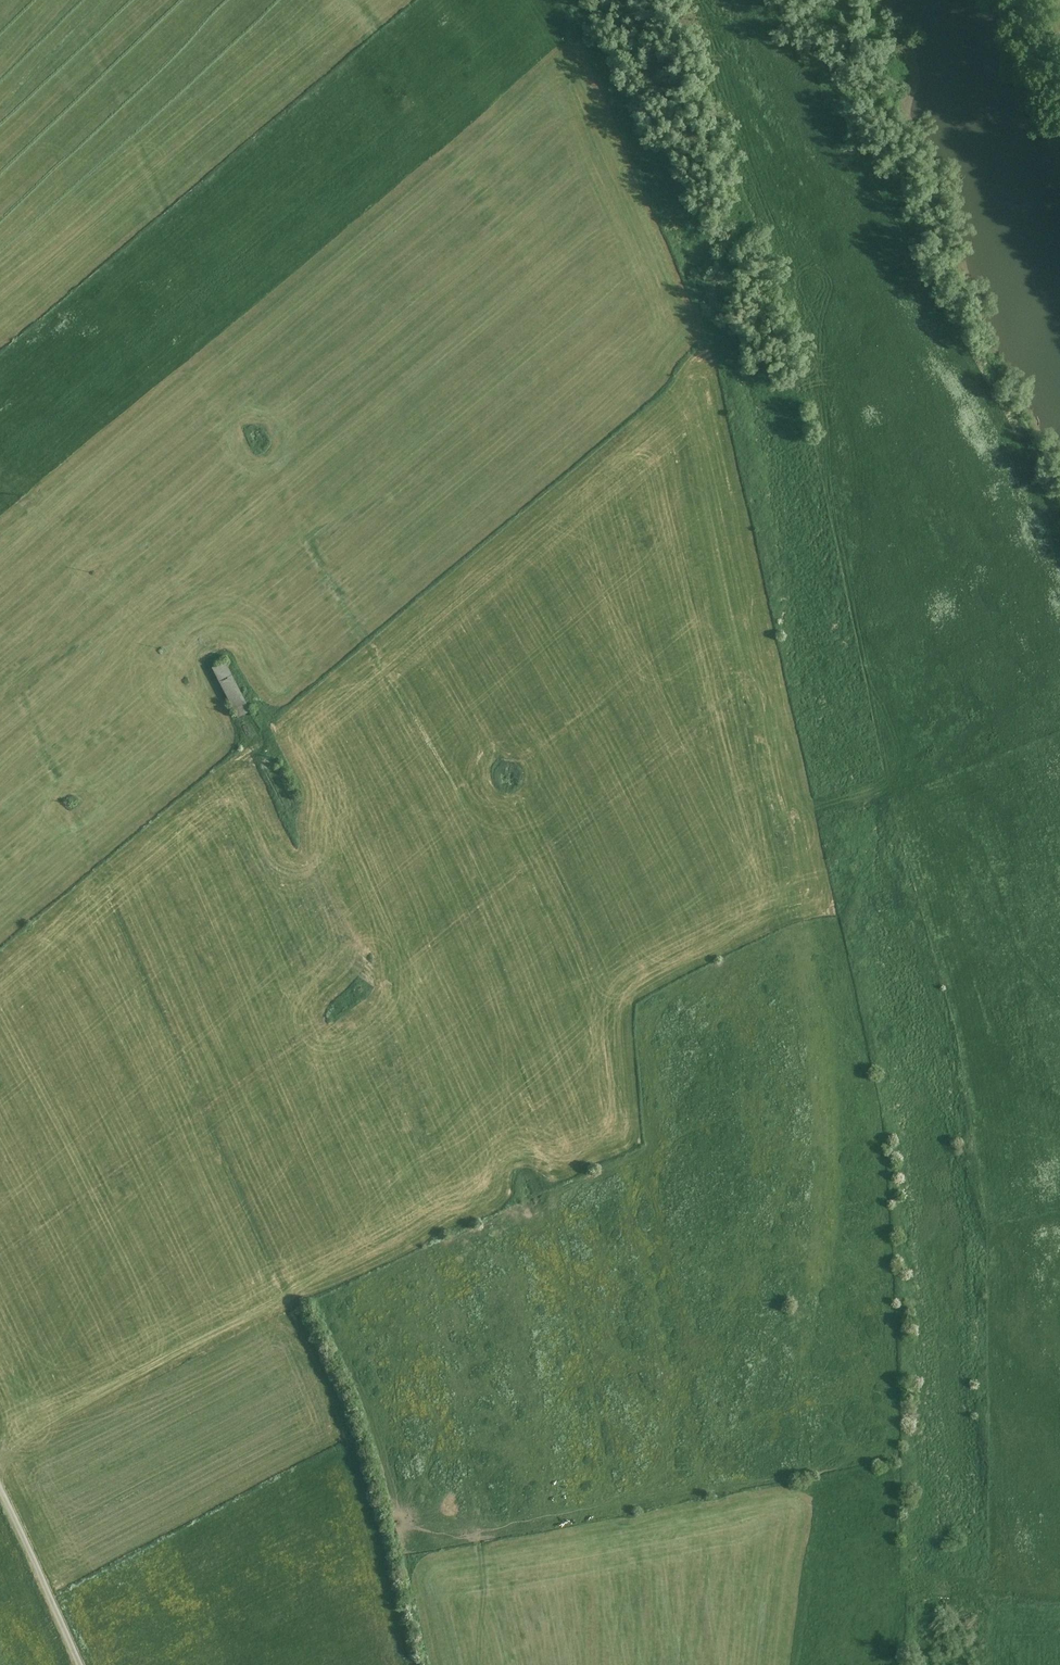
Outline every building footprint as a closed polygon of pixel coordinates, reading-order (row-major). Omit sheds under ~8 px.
[(225,662),(213,668),(239,718),(252,712),(225,662)]
